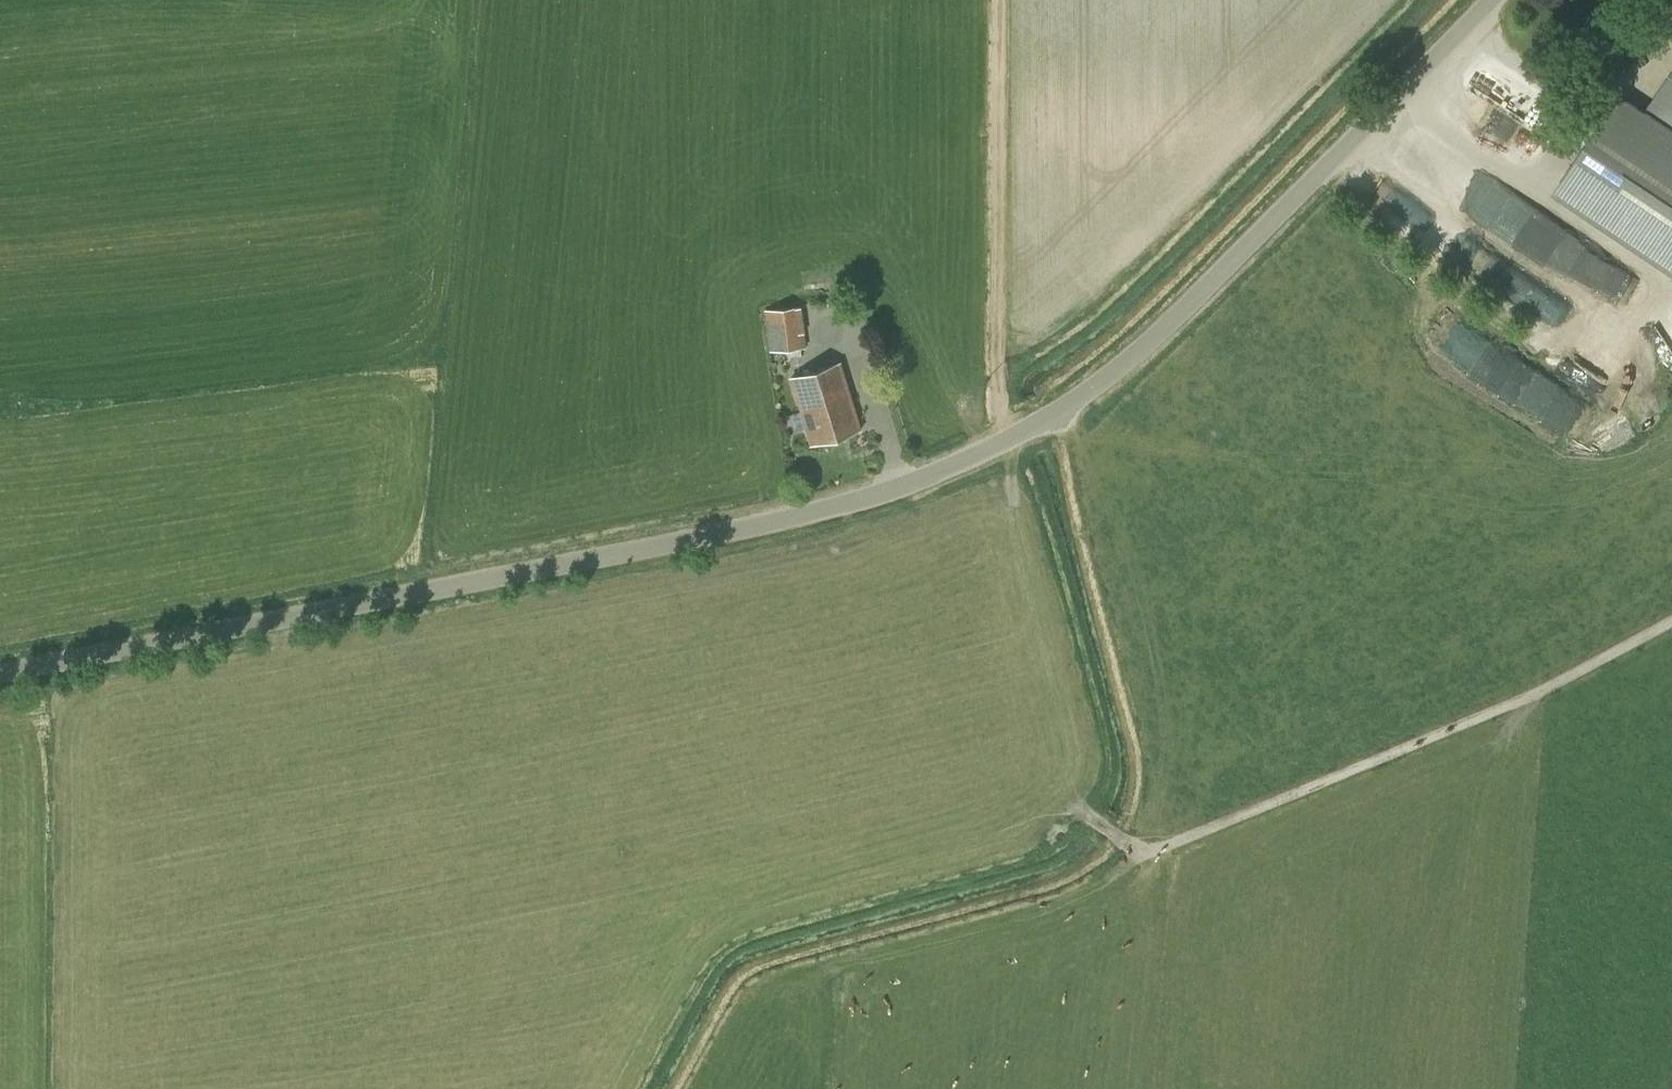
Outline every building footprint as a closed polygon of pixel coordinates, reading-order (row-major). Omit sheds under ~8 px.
[(1643,118),(1617,102),(1562,185),(1671,259),(1671,73),(1643,118)] [(801,306),(765,311),(770,351),(773,351),(774,359),(791,356),(790,347),(806,345),(801,306)] [(838,363),(791,377),(811,444),(859,429),(838,363)] [(1577,392),(1560,411),(1586,434),(1602,415),(1577,392)]
